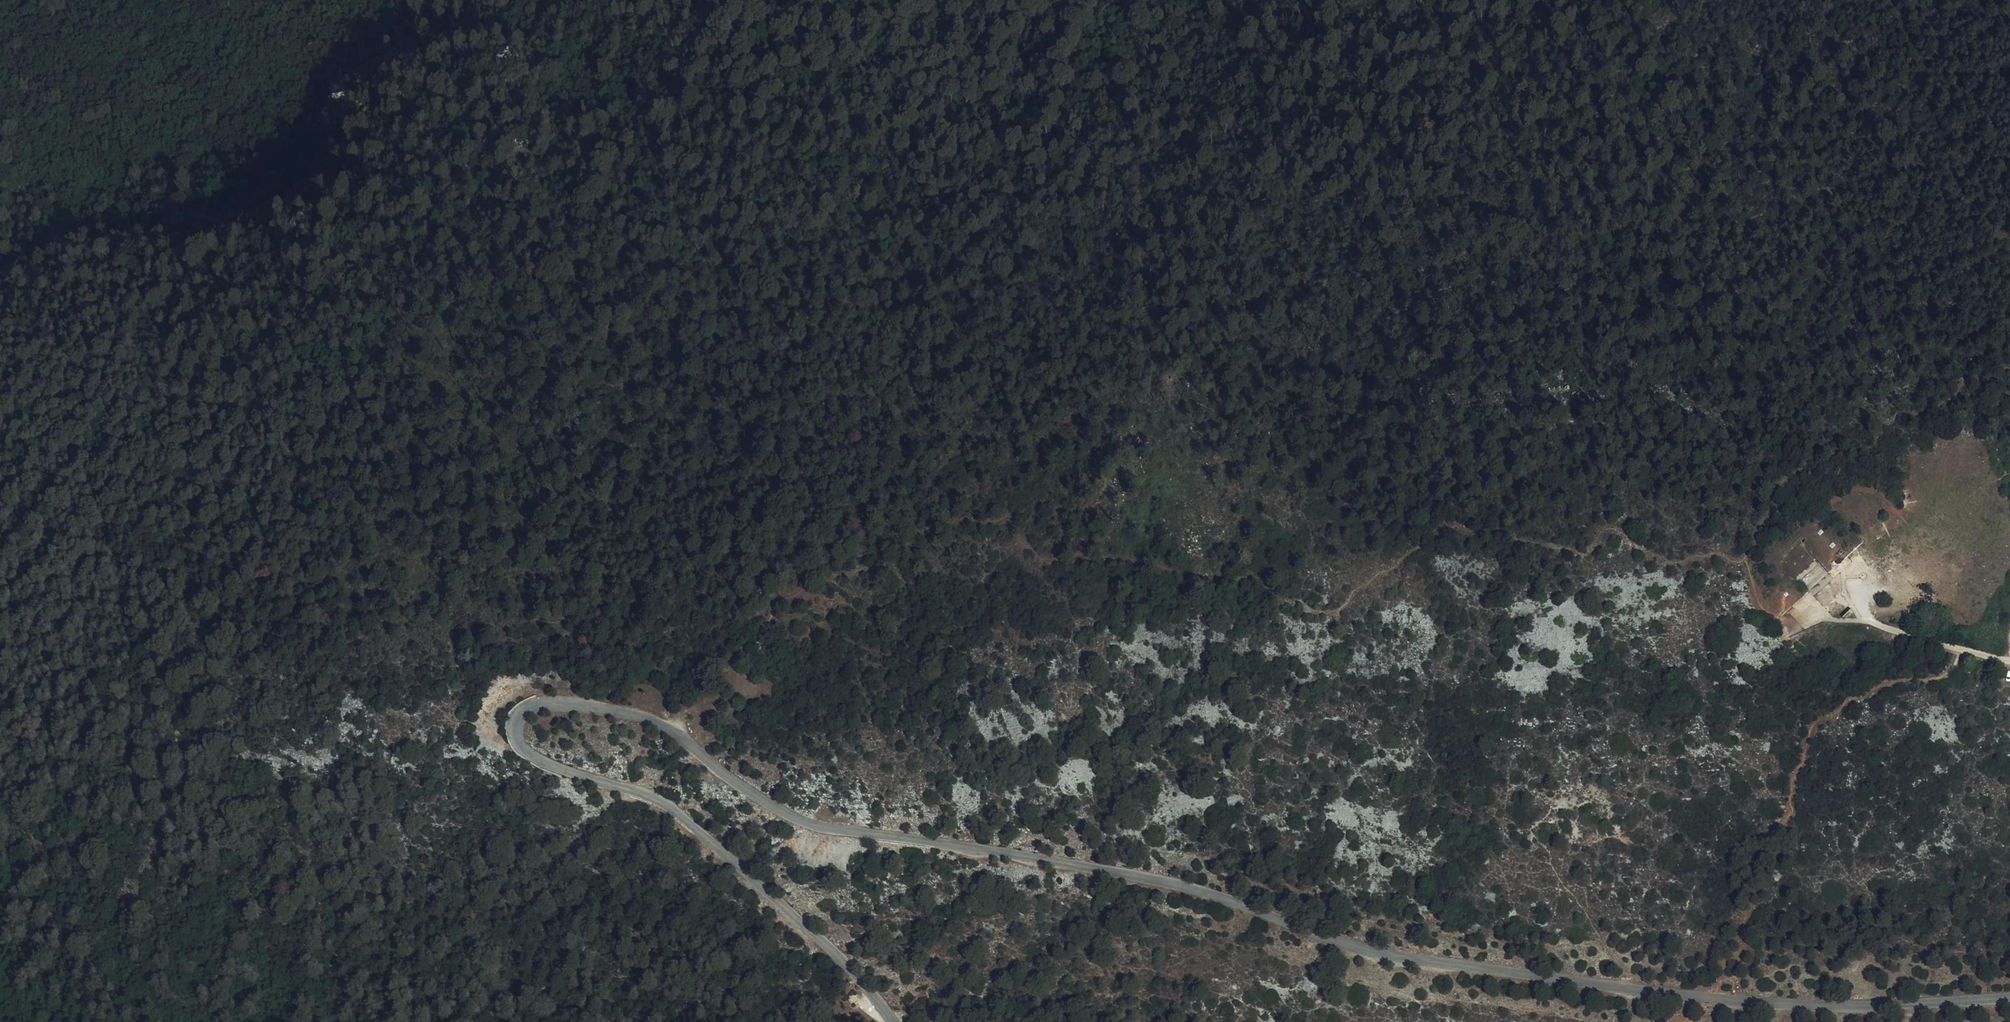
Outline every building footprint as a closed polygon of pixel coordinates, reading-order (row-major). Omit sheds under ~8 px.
[(1805,600),(1856,549),(1825,518),(1774,569),(1805,600)]
